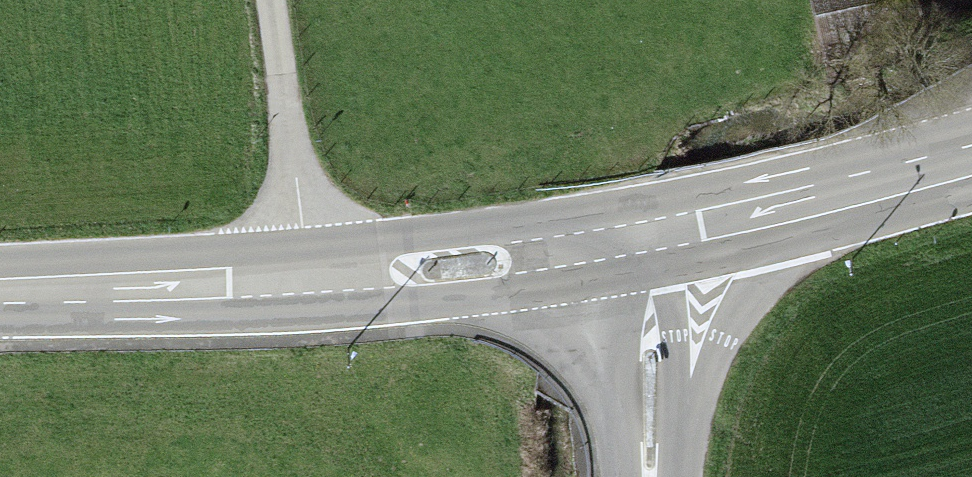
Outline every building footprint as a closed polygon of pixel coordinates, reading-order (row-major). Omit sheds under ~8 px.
[(910,0),(821,0),(834,55),(918,36),(910,0)]
